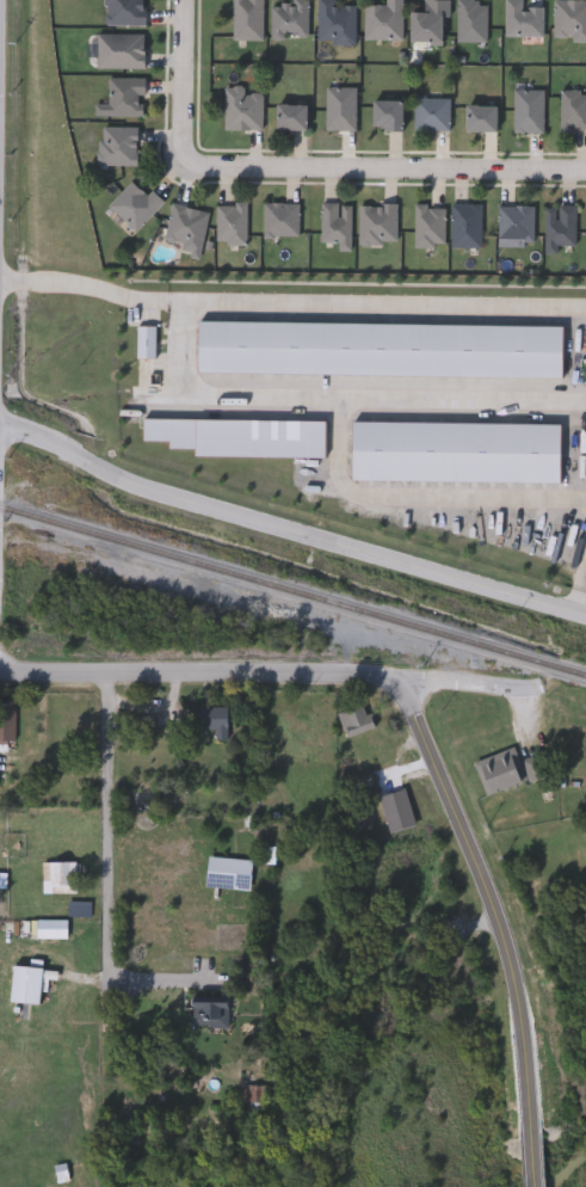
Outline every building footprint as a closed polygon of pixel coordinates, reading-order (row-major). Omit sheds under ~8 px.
[(105,26),(105,0),(147,0),(147,26),(105,26)] [(234,41),(234,0),(264,0),(264,41),(234,41)] [(294,6),(294,0),(310,0),(310,38),(271,38),(271,6),(294,6)] [(319,45),(319,0),(337,0),(337,6),(356,6),(356,45),(319,45)] [(385,4),(385,0),(403,0),(403,41),(365,41),(365,4),(385,4)] [(414,43),(414,13),(426,13),(426,0),(450,0),(450,43),(414,43)] [(458,43),(458,0),(488,0),(488,43),(458,43)] [(506,38),(506,0),(523,0),(523,8),(543,8),(543,38),(506,38)] [(555,41),(555,0),(585,0),(585,41),(555,41)] [(146,36),(146,69),(98,69),(98,36),(146,36)] [(146,116),(95,116),(95,105),(110,105),(110,79),(146,79),(146,116)] [(226,88),(247,88),(247,93),(264,93),(264,131),(226,131),(226,88)] [(327,131),(327,88),(356,88),(356,131),(327,131)] [(543,134),(513,134),(513,91),(543,91),(543,134)] [(561,93),(585,93),(585,133),(561,133),(561,93)] [(415,131),(415,98),(450,98),(450,131),(415,131)] [(406,130),(375,130),(375,102),(406,102),(406,130)] [(310,130),(278,130),(278,105),(310,105),(310,130)] [(494,133),(464,133),(464,107),(494,107),(494,133)] [(138,128),(138,165),(100,165),(100,128),(138,128)] [(153,191),(166,203),(136,232),(110,205),(134,180),(149,196),(153,191)] [(300,238),(264,238),(264,203),(300,203),(300,238)] [(247,245),(217,245),(218,204),(248,204),(247,245)] [(208,209),(203,257),(181,254),(183,244),(168,241),(172,205),(208,209)] [(352,205),(352,251),(339,251),(339,245),(322,245),(322,205),(352,205)] [(359,205),(396,205),(396,245),(359,245),(359,205)] [(481,248),(451,248),(451,205),(481,205),(481,248)] [(500,241),(500,205),(533,205),(533,241),(500,241)] [(444,207),(444,247),(415,247),(415,207),(444,207)] [(545,208),(575,208),(575,251),(545,251),(545,208)] [(481,345),(481,290),(437,290),(437,345),(481,345)] [(577,311),(578,332),(585,332),(585,311),(577,311)] [(199,374),(201,322),(562,327),(561,377),(199,374)] [(436,427),(455,417),(416,345),(397,355),(436,427)] [(146,416),(326,418),(326,455),(146,454),(146,416)] [(356,418),(560,420),(560,481),(354,479),(356,418)] [(571,541),(578,515),(526,501),(519,527),(571,541)] [(19,745),(0,745),(0,702),(19,702),(19,745)] [(375,731),(347,739),(339,715),(368,706),(375,731)] [(230,709),(230,742),(218,742),(218,732),(196,732),(196,709),(230,709)] [(547,780),(491,798),(482,771),(538,754),(547,780)] [(391,836),(380,799),(406,791),(417,828),(391,836)] [(78,892),(45,892),(45,863),(78,863),(78,892)] [(47,970),(44,1007),(14,1004),(17,967),(47,970)] [(288,1069),(288,1051),(302,1051),(302,1069),(288,1069)] [(267,1103),(214,1103),(214,1087),(267,1087),(267,1103)] [(32,1186),(32,1167),(45,1167),(45,1186),(32,1186)]
